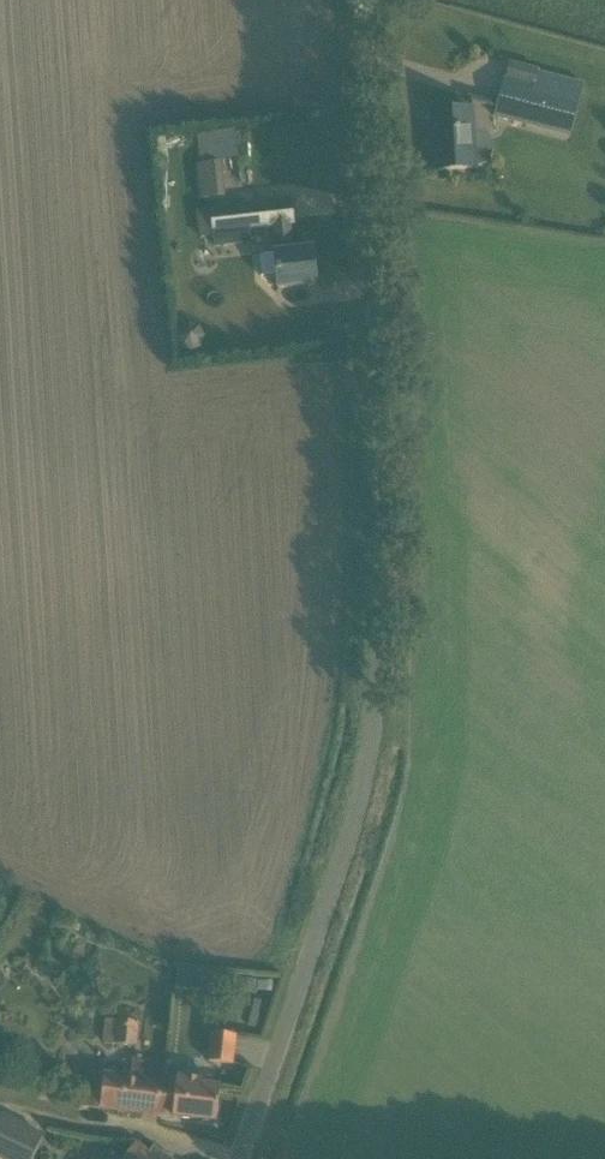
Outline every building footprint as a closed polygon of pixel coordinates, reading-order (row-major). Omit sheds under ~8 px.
[(585,82),(533,69),(510,63),(505,79),(504,79),(494,116),(571,136),(585,82)] [(481,133),(473,132),(472,109),(431,111),(435,171),(476,168),(475,165),(483,163),(488,158),(491,151),(490,144),(487,137),(481,133)] [(223,197),(222,161),(195,162),(196,198),(223,197)] [(291,200),(247,205),(196,211),(199,237),(213,236),(214,247),(252,243),(250,229),(274,226),(277,252),(274,253),(275,254),(259,256),(261,277),(277,276),(279,289),(317,284),(312,246),(293,248),(291,224),(293,224),(291,200)] [(173,987),(198,988),(198,970),(174,970),(173,987)] [(139,1027),(106,1023),(104,1043),(137,1047),(139,1027)] [(212,1033),(209,1062),(233,1064),(236,1036),(212,1033)] [(82,1107),(157,1116),(163,1062),(133,1059),(130,1078),(86,1071),(82,1107)] [(163,1062),(157,1116),(216,1123),(220,1087),(202,1085),(202,1081),(179,1078),(180,1065),(163,1062)] [(5,1158),(33,1158),(44,1137),(2,1117),(0,1121),(0,1156),(5,1158)] [(126,1158),(170,1158),(154,1148),(150,1154),(137,1144),(126,1158)]
